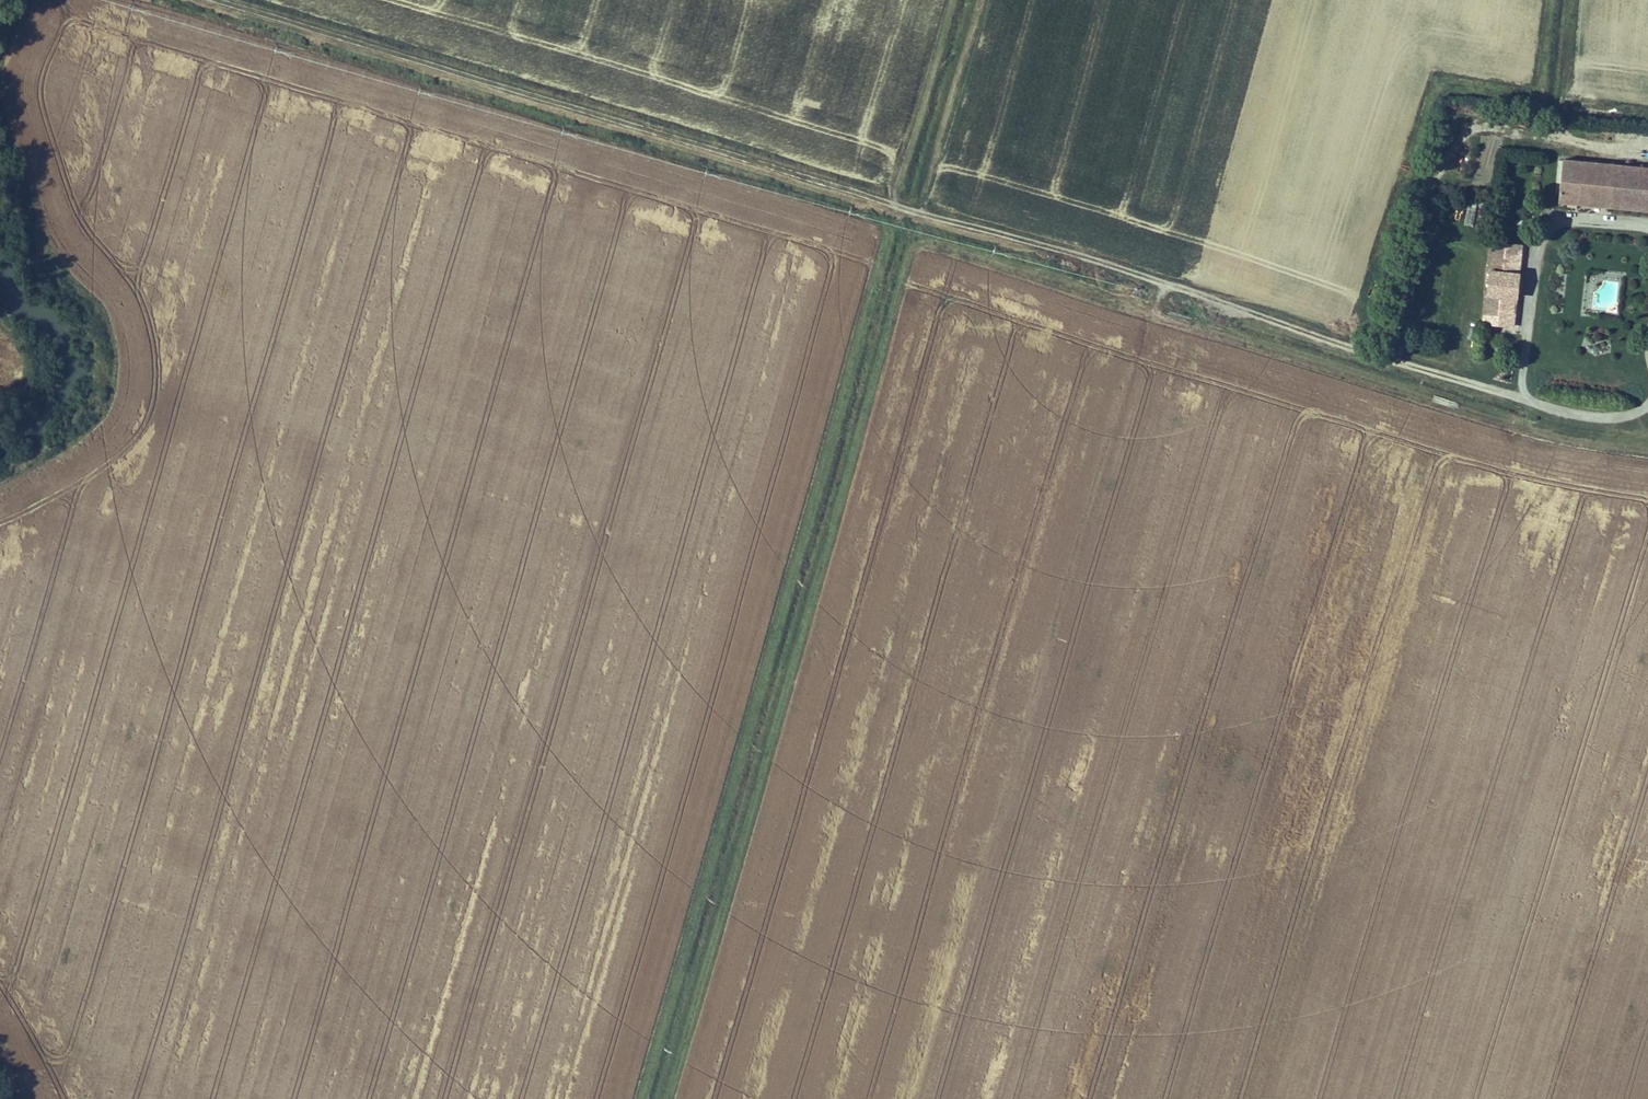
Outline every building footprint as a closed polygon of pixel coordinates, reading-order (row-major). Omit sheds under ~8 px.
[(1565,160),(1561,205),(1647,212),(1647,167),(1565,160)] [(1525,248),(1494,244),(1484,325),(1516,329),(1525,248)]
